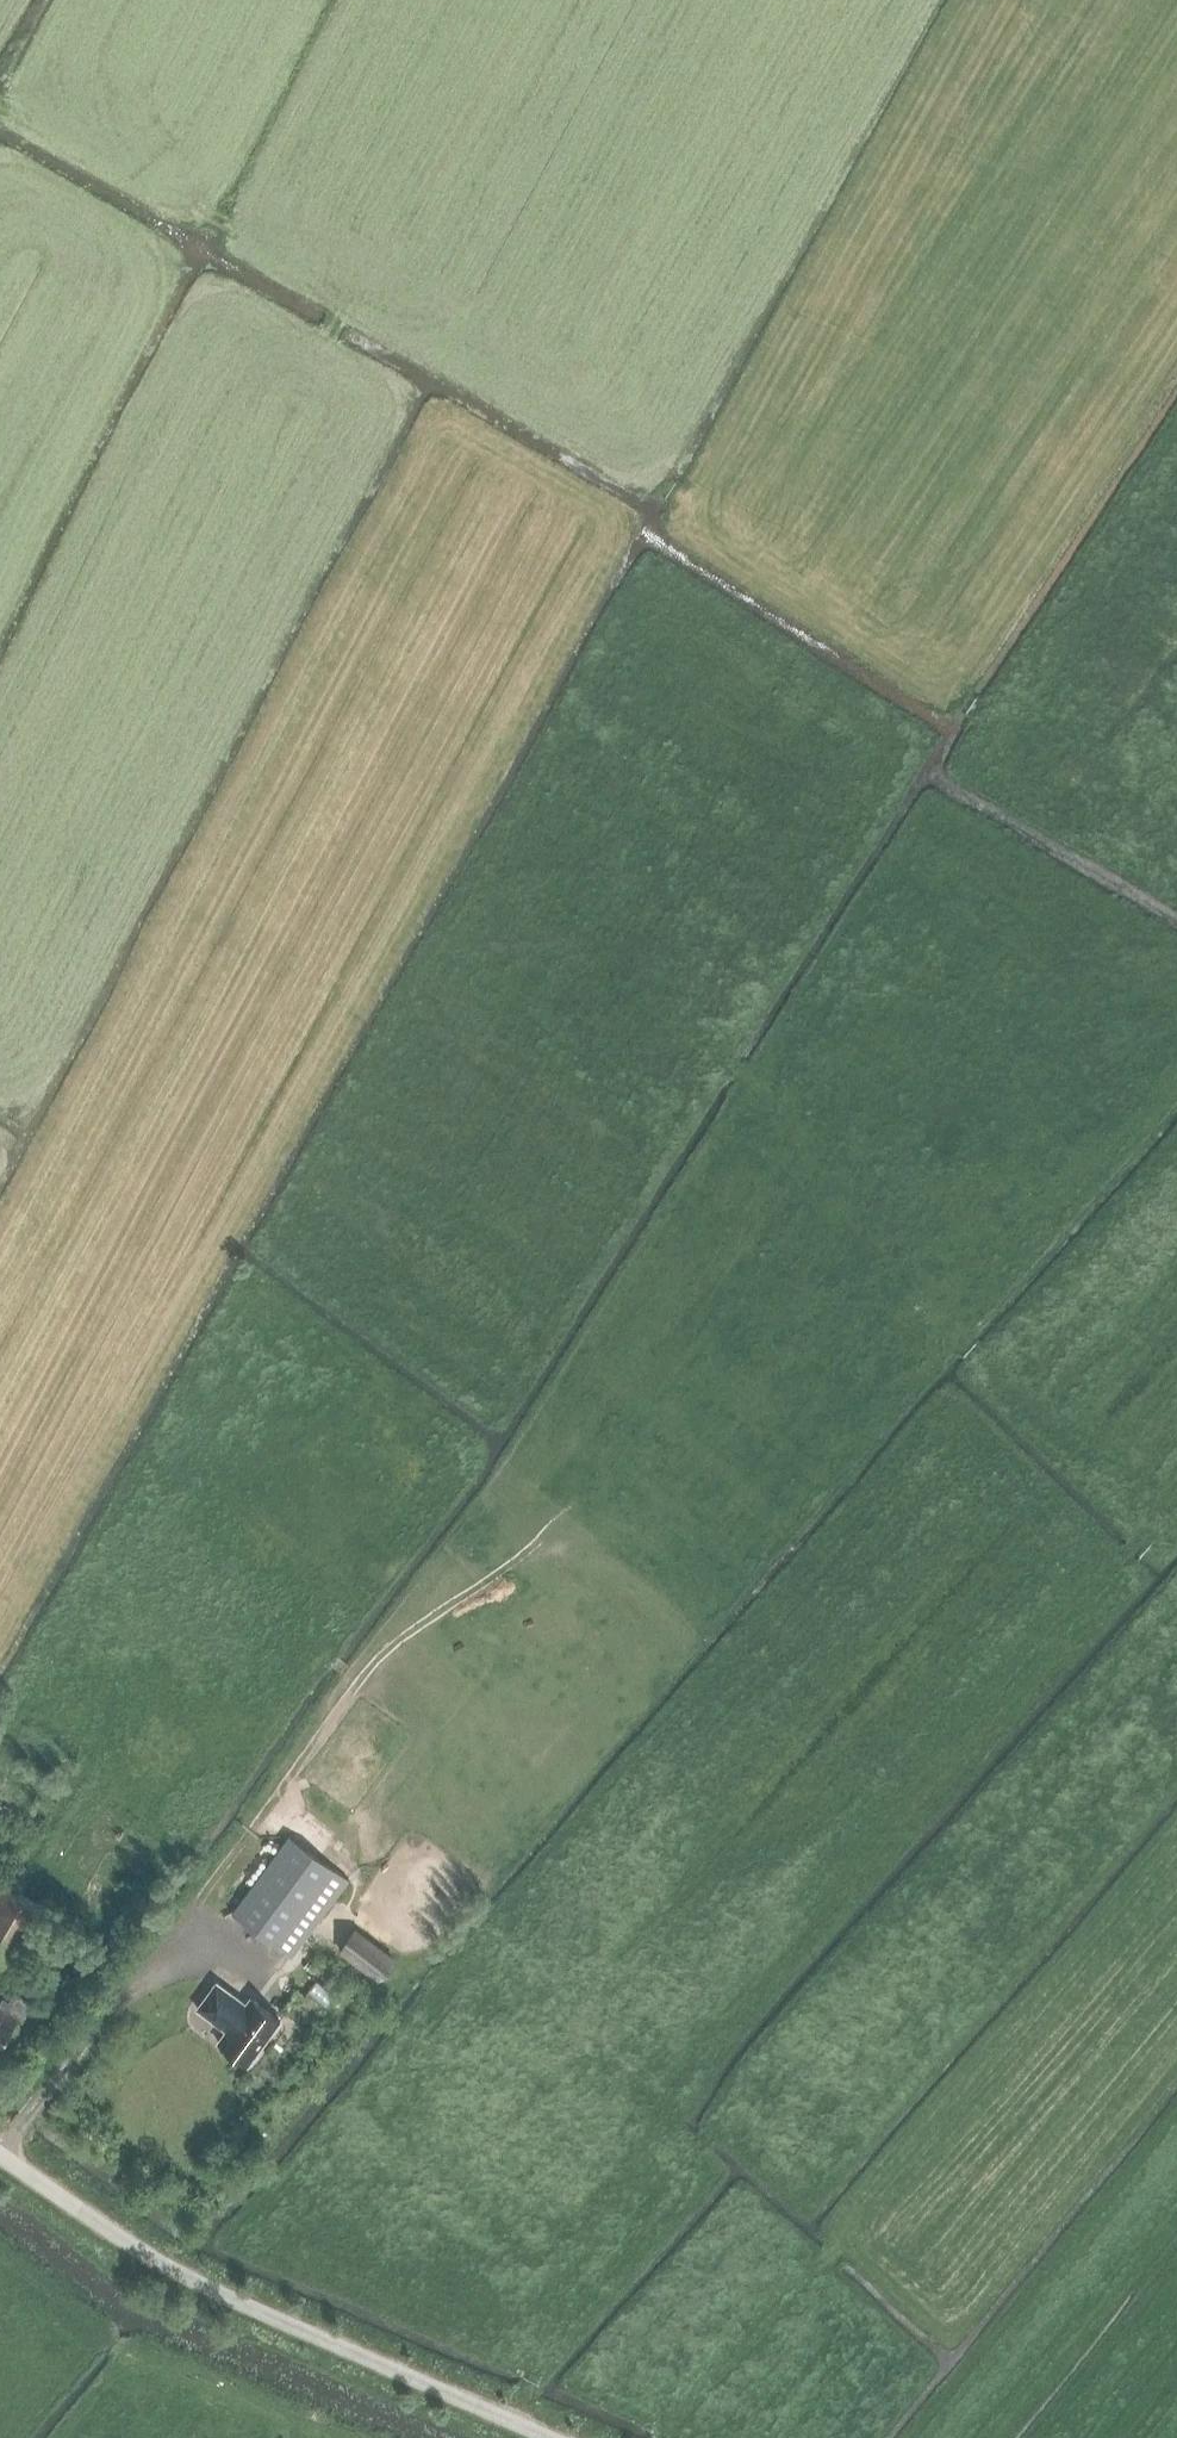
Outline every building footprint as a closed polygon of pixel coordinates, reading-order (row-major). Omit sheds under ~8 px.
[(335,1870),(289,1836),(231,1913),(278,1948),(335,1870)] [(5,1971),(43,1907),(0,1882),(0,1968),(5,1971)] [(395,1958),(355,1928),(337,1951),(377,1981),(395,1958)] [(226,2029),(218,2041),(249,2063),(280,2018),(249,1996),(245,2002),(215,1981),(196,2008),(226,2029)] [(3,1998),(0,2002),(0,2045),(17,2017),(22,2020),(32,2003),(14,1992),(8,2001),(3,1998)]
